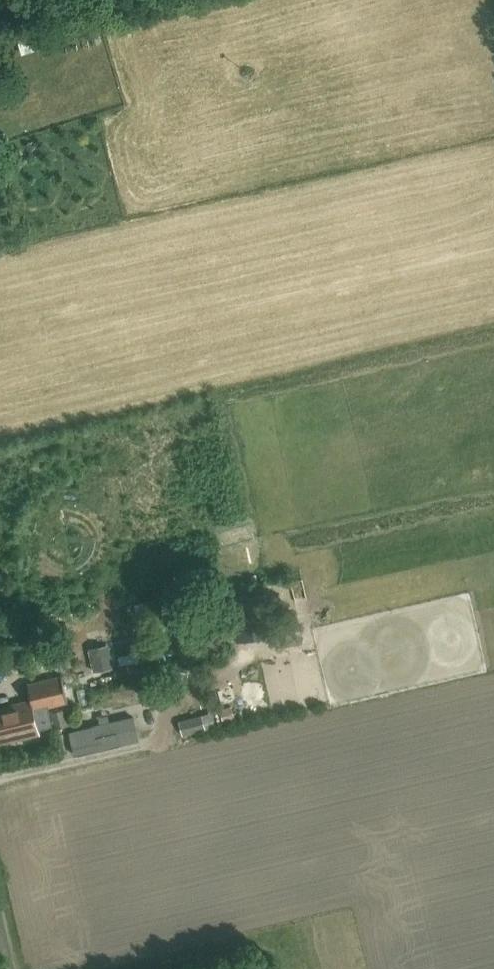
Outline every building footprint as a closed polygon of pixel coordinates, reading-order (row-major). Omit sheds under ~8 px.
[(37,30),(21,32),(23,50),(39,48),(37,30)] [(236,642),(274,634),(265,595),(227,603),(236,642)] [(121,641),(101,646),(105,665),(126,660),(121,641)] [(0,707),(0,743),(39,734),(38,729),(53,725),(48,706),(68,701),(67,700),(62,676),(28,684),(31,699),(0,707)] [(70,710),(52,715),(55,727),(67,724),(67,721),(73,720),(70,710)] [(202,715),(179,721),(183,735),(206,729),(202,715)] [(75,754),(140,739),(134,716),(70,731),(75,754)]
